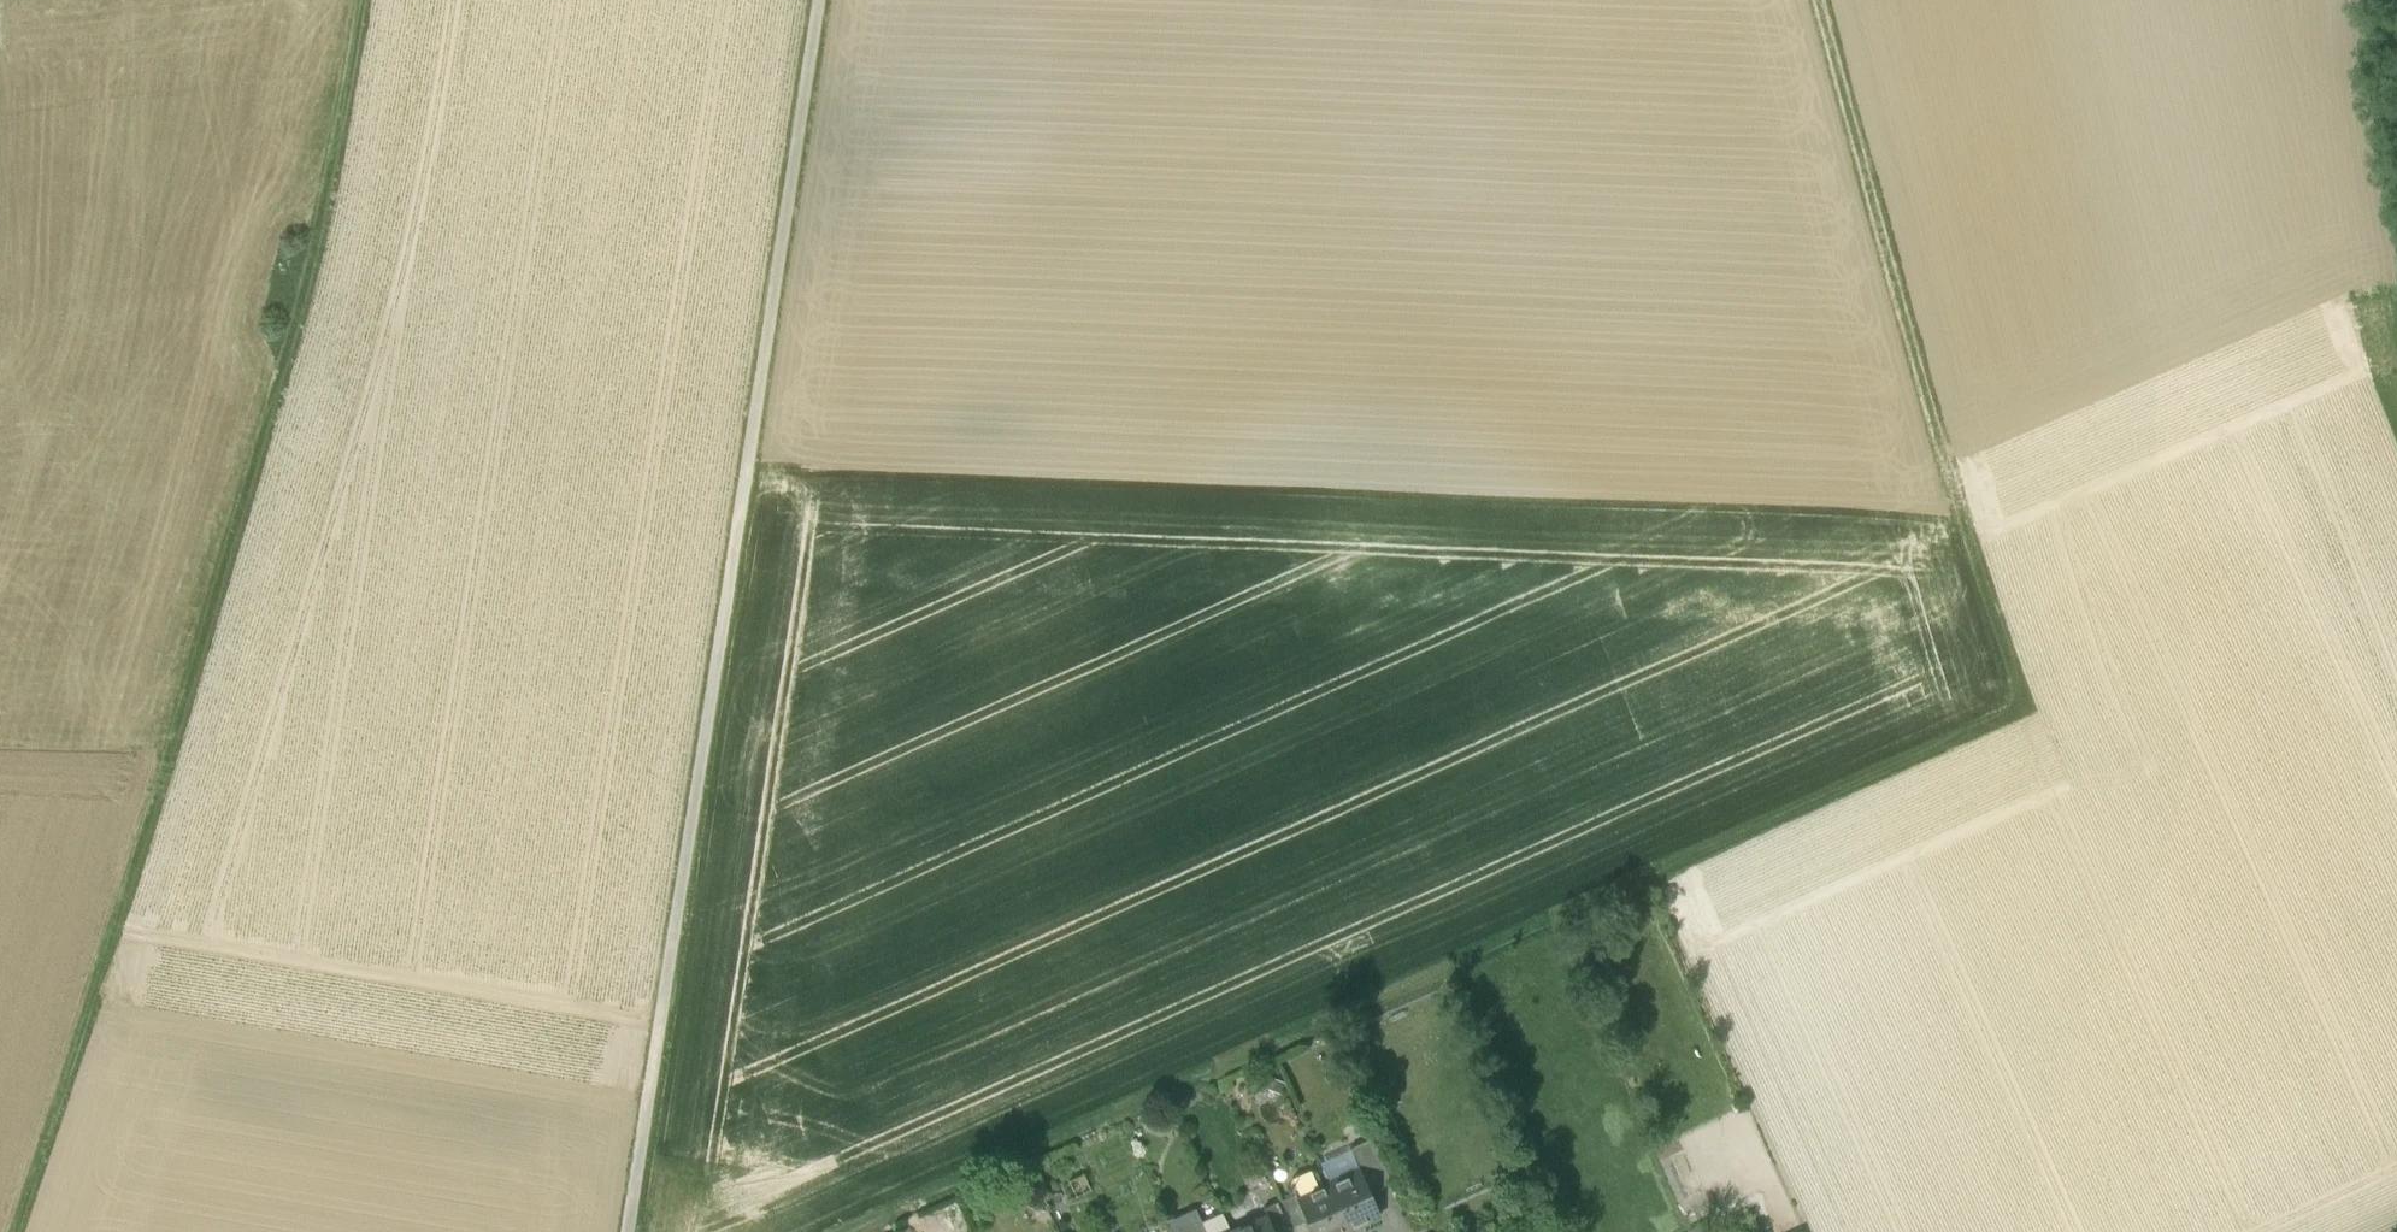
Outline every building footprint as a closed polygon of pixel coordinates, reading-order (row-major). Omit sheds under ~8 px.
[(1360,1170),(1370,1193),(1392,1183),(1372,1139),(1350,1149),(1360,1170)] [(1360,1170),(1328,1184),(1349,1230),(1381,1216),(1370,1193),(1360,1170)] [(1295,1195),(1297,1198),(1323,1186),(1317,1172),(1316,1173),(1311,1171),(1293,1179),(1291,1184),(1289,1185),(1294,1195),(1295,1195)] [(1349,1230),(1328,1184),(1323,1186),(1297,1198),(1296,1198),(1306,1221),(1311,1231),(1344,1231),(1349,1230)] [(1281,1201),(1293,1227),(1306,1221),(1296,1198),(1297,1198),(1295,1195),(1294,1195),(1281,1201)] [(1275,1231),(1283,1231),(1290,1229),(1278,1202),(1264,1209),(1266,1215),(1267,1215),(1275,1231)] [(1192,1211),(1187,1213),(1193,1227),(1198,1225),(1192,1211)] [(1171,1231),(1196,1231),(1193,1227),(1187,1213),(1166,1222),(1171,1231)] [(1196,1231),(1229,1231),(1231,1231),(1223,1214),(1198,1225),(1193,1227),(1196,1231)] [(1231,1231),(1275,1231),(1267,1215),(1266,1215),(1231,1231)]
